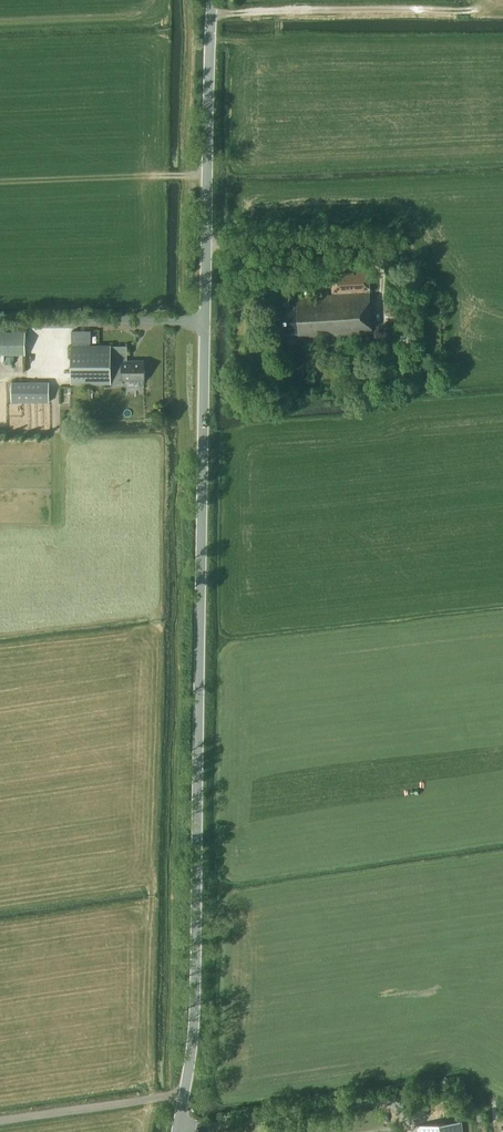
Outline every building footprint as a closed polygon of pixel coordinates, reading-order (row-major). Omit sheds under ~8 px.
[(372,334),(368,272),(331,275),(333,294),(293,297),(293,305),(279,306),(281,333),(298,332),(299,339),(372,334)] [(429,314),(429,302),(421,302),(421,315),(429,314)] [(0,330),(0,354),(26,354),(26,330),(0,330)] [(89,331),(73,331),(72,343),(89,343),(89,331)] [(112,347),(112,345),(71,346),(72,384),(123,384),(123,380),(145,380),(145,361),(128,361),(128,346),(112,347)] [(49,401),(49,382),(11,382),(11,401),(49,401)] [(461,1121),(417,1125),(417,1131),(462,1131),(461,1121)]
